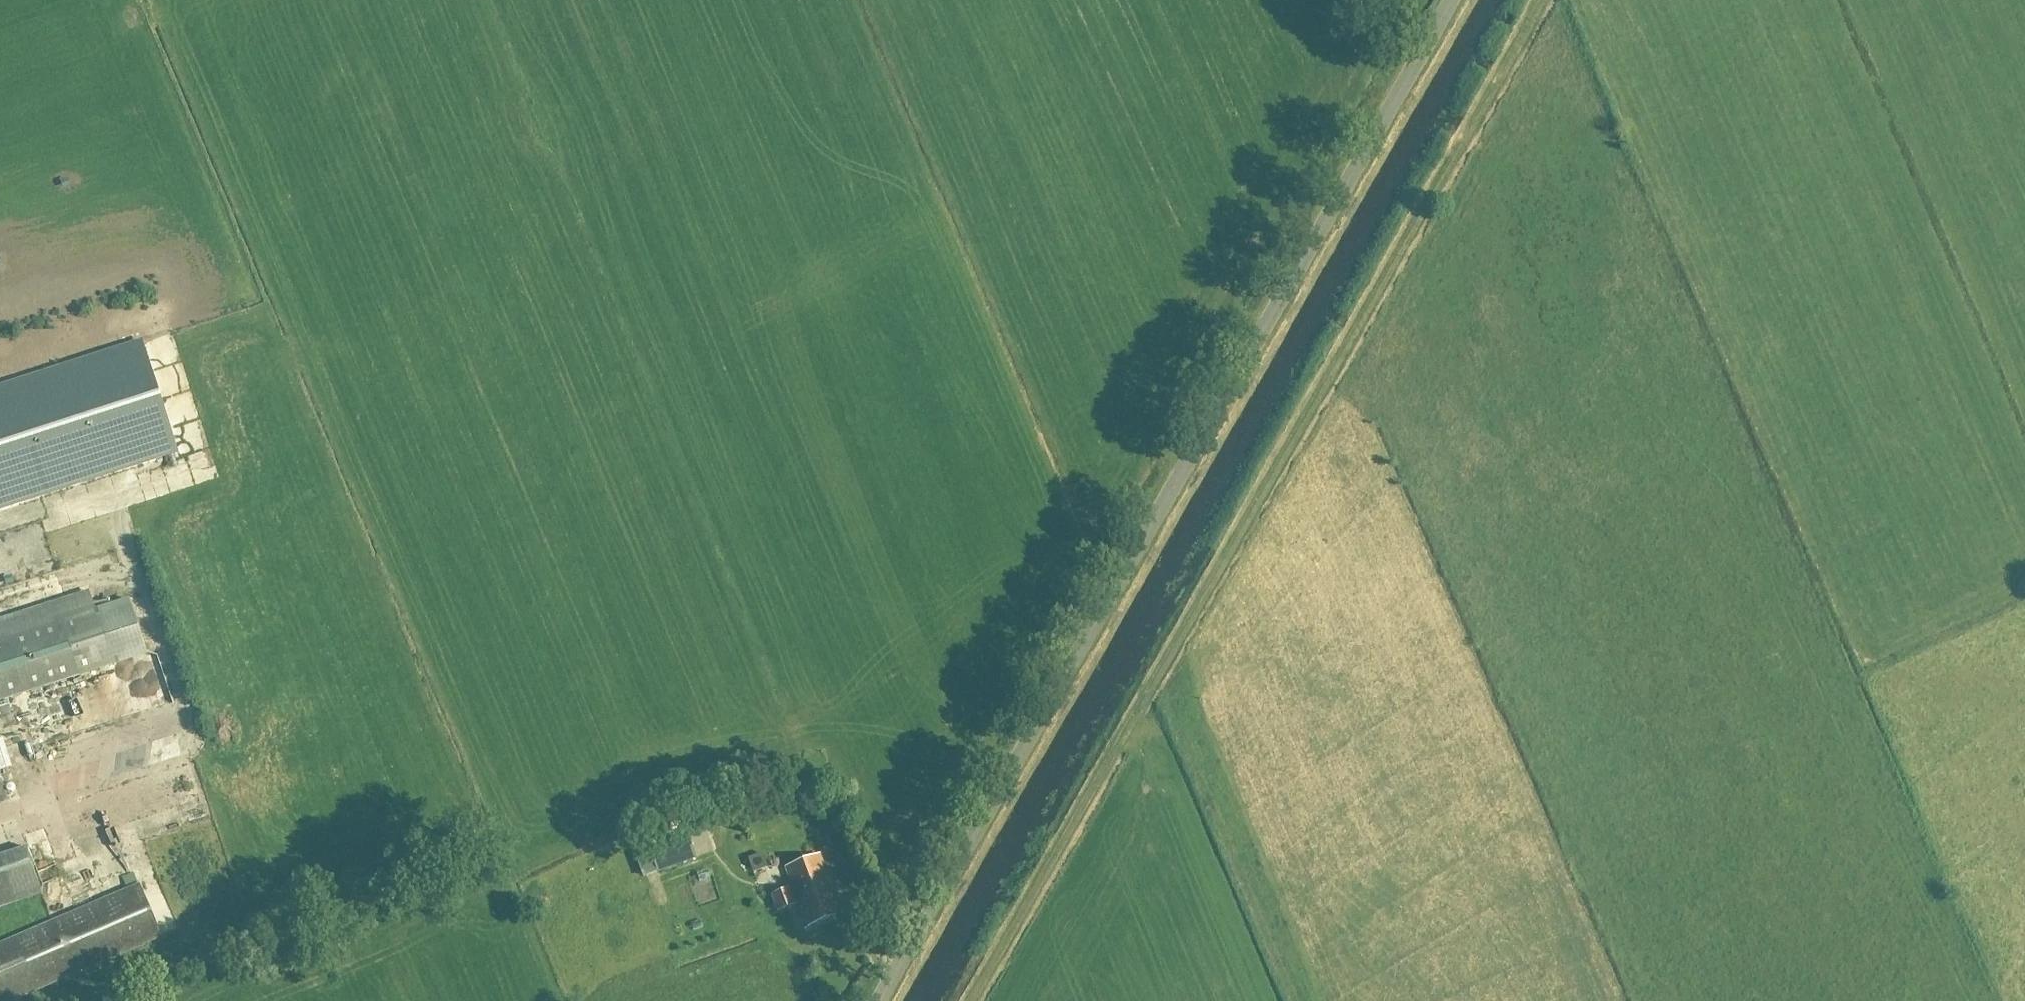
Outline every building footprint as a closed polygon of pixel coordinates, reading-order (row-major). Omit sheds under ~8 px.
[(166,457),(169,463),(177,461),(179,457),(141,339),(0,384),(0,510),(166,457)] [(89,590),(0,619),(0,699),(112,663),(96,611),(89,590)] [(163,766),(189,761),(185,741),(159,747),(163,766)] [(11,807),(0,762),(0,810),(11,807)] [(101,813),(116,859),(174,840),(159,794),(101,813)] [(650,849),(658,871),(695,858),(687,835),(650,849)] [(789,888),(771,895),(776,911),(795,904),(795,903),(798,901),(808,926),(842,914),(820,854),(786,867),(793,888),(790,889),(789,888)] [(161,937),(138,885),(0,944),(0,1000),(11,1000),(161,937)]
